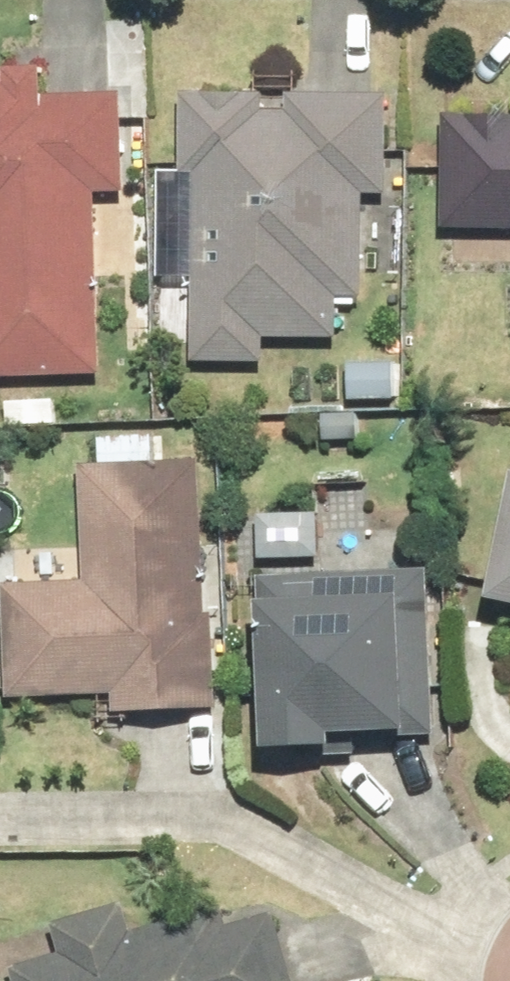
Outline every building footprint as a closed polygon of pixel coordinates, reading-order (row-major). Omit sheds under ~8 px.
[(99,376),(94,193),(125,192),(122,90),(43,92),(42,64),(0,66),(1,72),(0,72),(0,378),(99,376)] [(179,172),(193,172),(191,360),(261,361),(261,337),(335,338),(335,293),(363,293),(364,192),(385,192),(386,98),(285,97),(284,110),(263,110),(263,94),(180,93),(179,172)] [(438,114),(437,228),(509,229),(509,115),(438,114)] [(397,363),(345,362),(344,401),(397,402),(397,363)] [(2,583),(6,696),(108,691),(109,717),(214,712),(211,615),(203,615),(197,462),(78,467),(82,579),(2,583)] [(481,601),(509,607),(509,473),(508,473),(481,601)] [(257,516),(257,558),(316,558),(316,516),(257,516)] [(248,600),(253,751),(326,749),(326,734),(371,733),(371,739),(431,737),(426,573),(256,578),(256,600),(248,600)] [(273,912),(222,927),(216,909),(129,935),(120,903),(46,925),(55,955),(10,969),(13,980),(294,980),(273,912)]
